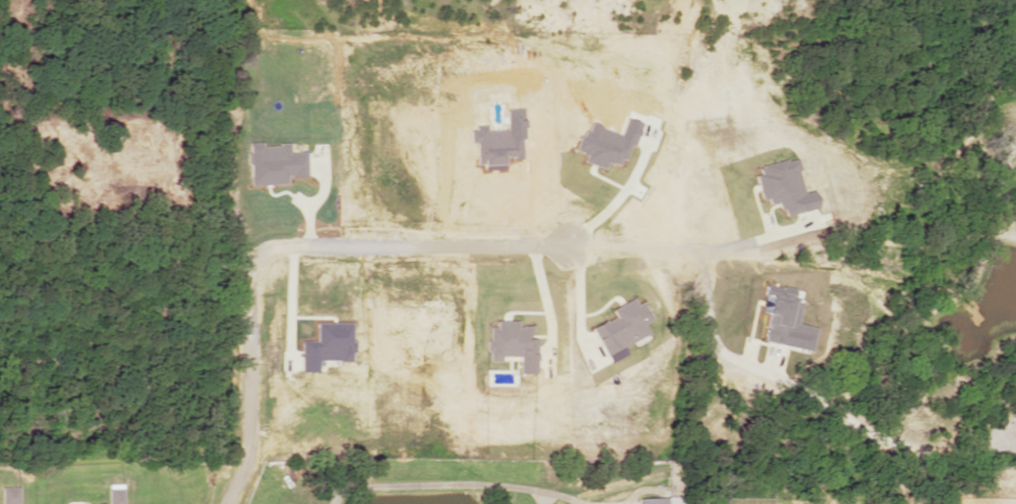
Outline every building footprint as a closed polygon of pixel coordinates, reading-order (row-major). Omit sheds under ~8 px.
[(249,184),(285,183),(285,176),(305,175),(304,151),(288,152),(288,144),(261,144),(261,142),(248,142),(249,184)] [(350,359),(351,324),(315,323),(314,340),(300,340),(300,370),(317,371),(317,359),(350,359)] [(18,486),(1,486),(1,503),(19,503),(18,486)] [(121,487),(106,488),(107,503),(122,503),(121,487)] [(638,503),(682,503),(682,496),(638,497),(638,503)]
